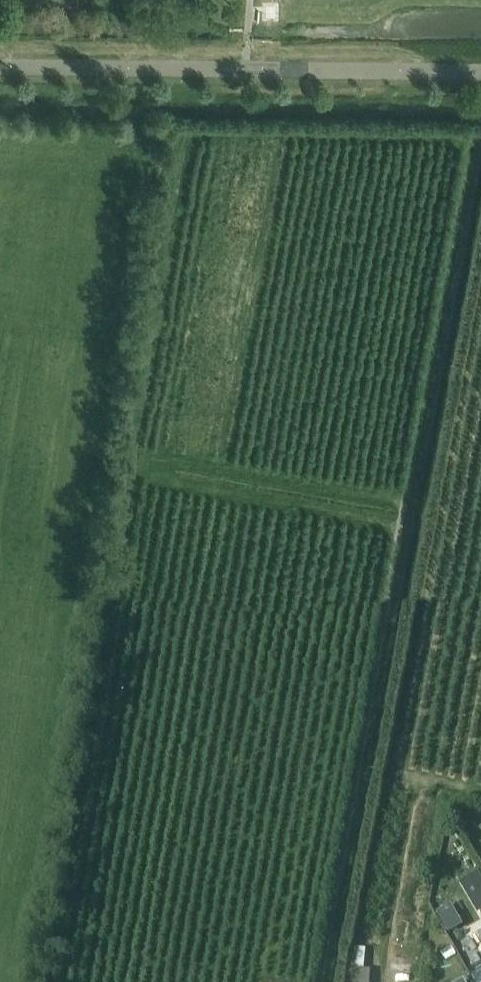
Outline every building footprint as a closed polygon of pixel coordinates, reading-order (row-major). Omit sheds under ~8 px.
[(467,881),(475,895),(480,905),(480,882),(477,875),(467,881)] [(370,972),(363,971),(364,950),(348,949),(346,981),(369,981),(370,972)]
